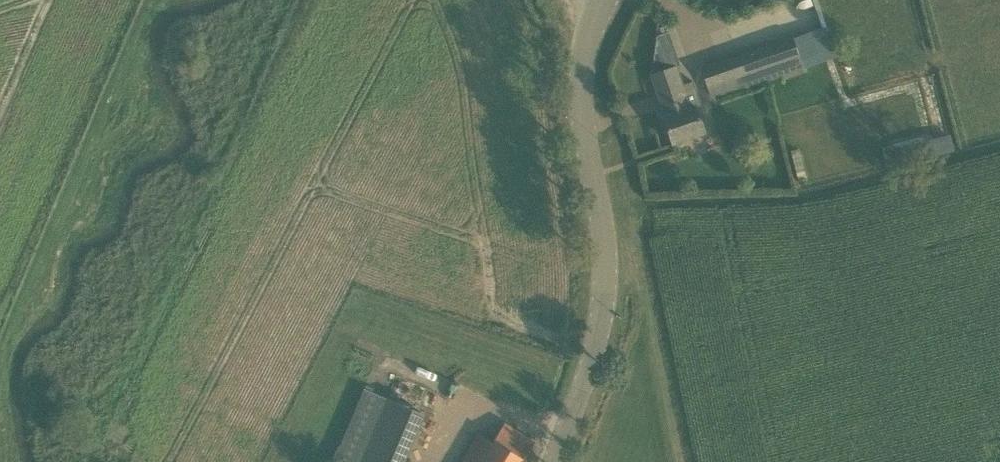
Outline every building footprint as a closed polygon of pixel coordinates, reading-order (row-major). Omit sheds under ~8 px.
[(808,5),(807,0),(790,0),(756,12),(759,22),(808,5)] [(783,62),(777,43),(703,69),(710,88),(783,62)] [(693,81),(682,85),(675,66),(651,75),(665,117),(663,117),(672,144),(704,133),(695,106),(701,105),(693,81)] [(525,461),(524,460),(535,442),(505,423),(494,441),(478,434),(462,461),(525,461)] [(333,461),(362,461),(337,452),(333,461)]
